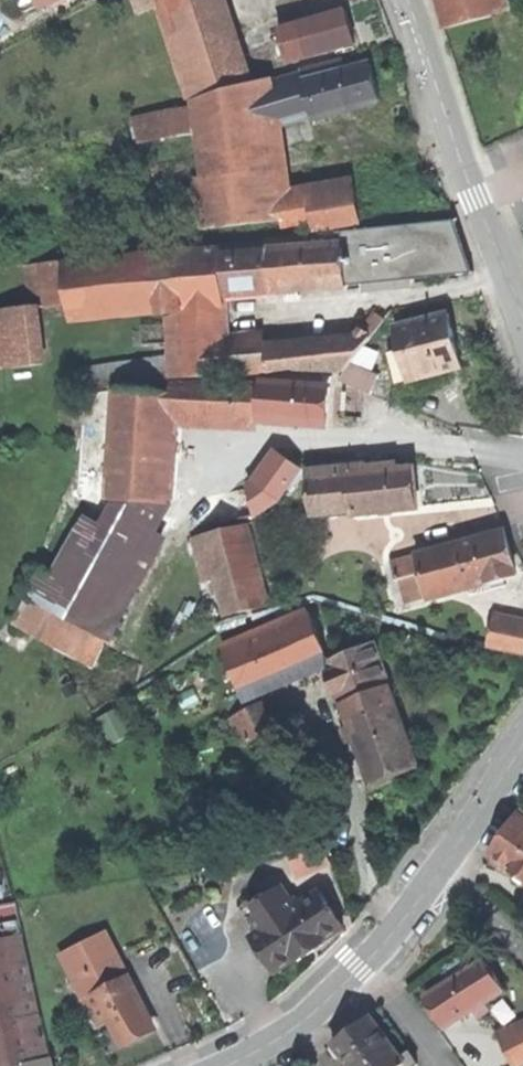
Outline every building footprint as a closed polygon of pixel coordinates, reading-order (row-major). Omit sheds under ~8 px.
[(38,3),(37,0),(13,0),(8,3),(15,16),(38,3)] [(221,0),(157,0),(189,98),(246,80),(221,0)] [(436,0),(444,29),(491,16),(487,0),(436,0)] [(279,27),(289,61),(356,42),(347,8),(279,27)] [(302,69),(304,75),(305,80),(355,67),(352,56),(302,69)] [(355,67),(305,80),(314,115),(381,98),(377,82),(372,63),(355,67)] [(304,75),(266,86),(272,126),(314,115),(305,80),(304,75)] [(205,224),(284,220),(286,220),(282,200),(272,126),(266,86),(265,80),(194,100),(206,177),(198,178),(205,224)] [(356,187),(309,195),(313,220),(315,230),(362,222),(356,187)] [(285,226),(313,220),(309,195),(282,200),(286,220),(284,220),(285,226)] [(457,219),(343,232),(348,283),(380,280),(415,277),(455,274),(463,255),(457,219)] [(468,249),(457,219),(463,255),(455,274),(476,272),(468,249)] [(343,232),(266,240),(271,291),(348,283),(343,232)] [(47,305),(171,292),(181,292),(226,291),(271,291),(266,240),(43,262),(47,305)] [(416,286),(415,277),(380,280),(381,289),(416,286)] [(171,377),(226,373),(226,359),(226,338),(226,291),(181,292),(171,292),(171,360),(171,377)] [(44,363),(39,306),(0,310),(0,338),(3,368),(44,363)] [(376,310),(362,329),(371,336),(385,317),(376,310)] [(450,312),(397,326),(403,348),(395,350),(405,389),(447,378),(445,371),(464,366),(457,339),(450,312)] [(292,368),(346,370),(352,362),(371,336),(362,329),(355,338),(269,352),(269,370),(292,368)] [(226,338),(226,359),(269,352),(262,333),(226,338)] [(226,373),(269,370),(269,352),(226,359),(226,373)] [(72,385),(171,377),(171,360),(71,375),(72,385)] [(346,370),(339,379),(371,391),(378,373),(352,362),(346,370)] [(262,383),(260,420),(330,424),(331,385),(262,379),(262,383)] [(171,416),(239,418),(241,383),(170,382),(170,392),(172,392),(171,416)] [(239,418),(260,420),(262,383),(241,383),(239,418)] [(166,502),(171,416),(172,392),(170,392),(109,388),(86,391),(80,496),(102,498),(163,502),(166,502)] [(284,452),(272,469),(292,482),(303,466),(293,459),(284,452)] [(398,463),(388,464),(389,471),(399,470),(398,463)] [(369,466),(370,473),(389,471),(388,464),(369,466)] [(246,487),(252,492),(257,514),(279,500),(292,482),(272,469),(266,465),(246,487)] [(322,468),(323,478),(344,476),(343,466),(322,468)] [(354,508),(355,512),(419,505),(417,486),(415,468),(399,470),(389,471),(370,473),(351,475),(354,508)] [(314,512),(354,508),(351,475),(344,476),(323,478),(311,480),(314,512)] [(201,503),(206,525),(257,514),(252,492),(201,503)] [(166,543),(163,502),(102,498),(59,579),(43,570),(16,617),(98,662),(166,543)] [(247,524),(208,534),(212,552),(251,542),(247,524)] [(423,570),(430,596),(517,573),(512,553),(506,530),(419,554),(423,570)] [(199,557),(213,553),(212,552),(208,534),(194,538),(199,557)] [(268,606),(251,542),(212,552),(213,553),(229,616),(268,606)] [(397,577),(423,570),(419,554),(393,561),(397,577)] [(243,695),(328,657),(307,610),(222,647),(243,695)] [(494,648),(522,653),(522,619),(500,615),(494,648)] [(325,661),(341,703),(388,685),(372,644),(325,661)] [(341,703),(370,781),(394,772),(417,763),(388,685),(341,703)] [(247,712),(232,719),(245,743),(259,735),(247,712)] [(491,854),(513,869),(512,871),(522,879),(522,820),(517,815),(505,833),(491,854)] [(289,856),(296,874),(329,861),(323,843),(289,856)] [(252,917),(261,931),(296,908),(283,888),(260,903),(264,909),(252,917)] [(261,931),(253,936),(276,971),(296,957),(297,960),(310,952),(323,943),(321,940),(342,927),(319,892),(296,908),(261,931)] [(39,1016),(24,1019),(7,941),(23,937),(16,902),(0,906),(0,1065),(51,1065),(39,1016)] [(115,956),(113,956),(103,936),(59,957),(84,998),(78,1001),(81,1007),(88,1004),(98,1026),(110,1020),(121,1043),(136,1035),(152,1027),(115,956)] [(39,1016),(23,937),(7,941),(24,1019),(39,1016)] [(442,969),(449,981),(467,969),(460,958),(449,964),(442,969)] [(428,994),(448,1025),(476,1008),(483,1003),(503,991),(484,959),(467,969),(449,981),(428,994)] [(520,1025),(522,1024),(522,1005),(518,994),(508,999),(520,1025)] [(488,1010),(483,1003),(476,1008),(481,1015),(488,1010)] [(332,1043),(350,1065),(414,1065),(416,1063),(408,1052),(401,1057),(370,1015),(352,1028),(332,1043)] [(500,1035),(516,1065),(519,1065),(522,1064),(522,1024),(520,1025),(500,1035)]
